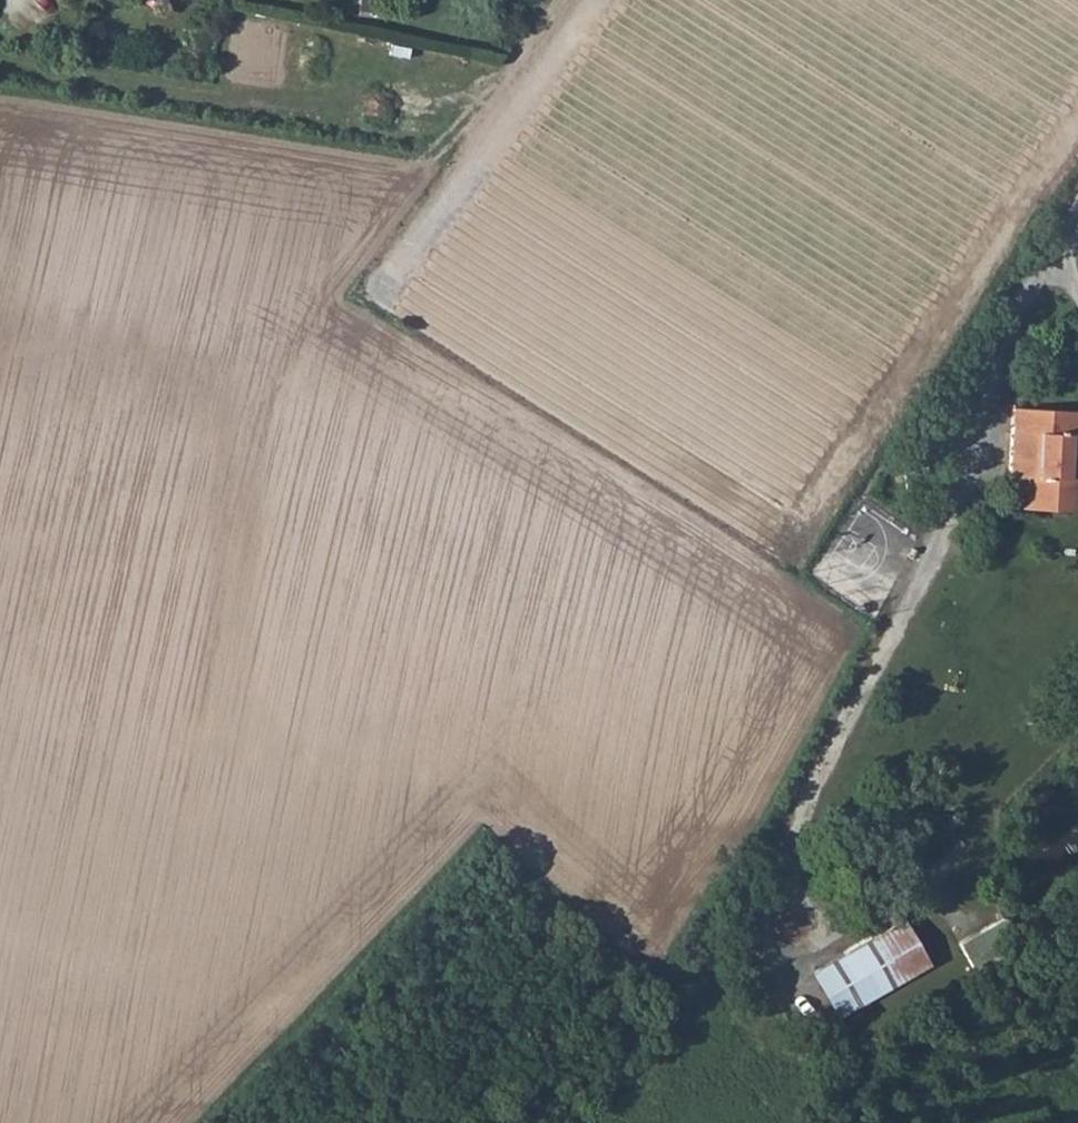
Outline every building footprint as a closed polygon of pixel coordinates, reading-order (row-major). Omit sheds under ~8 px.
[(1068,481),(1062,480),(1063,467),(1077,468),(1077,466),(1077,412),(1011,407),(1006,482),(1020,483),(1019,508),(1067,511),(1068,481)] [(1067,511),(1075,511),(1077,468),(1063,467),(1062,480),(1068,481),(1067,511)] [(900,921),(812,972),(837,1016),(925,964),(900,921)] [(992,953),(980,933),(962,943),(974,964),(992,953)]
